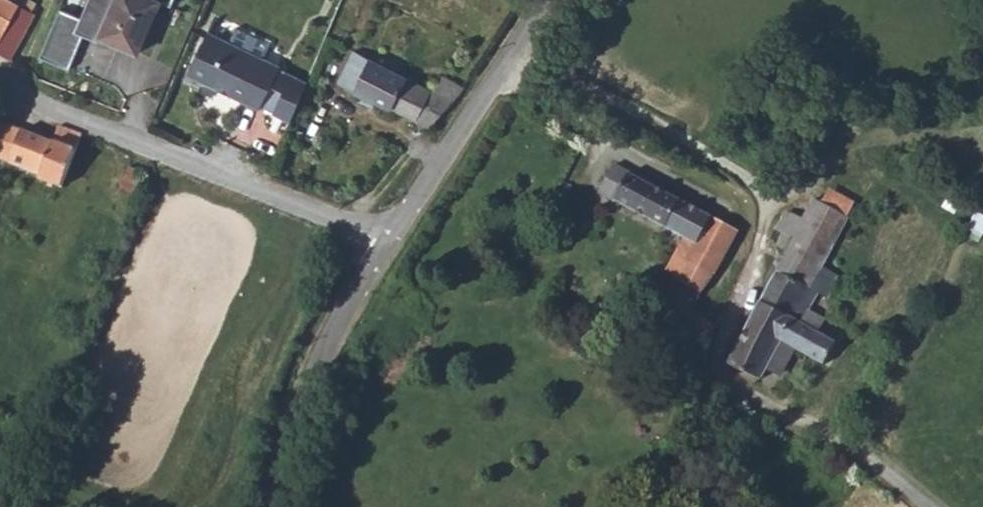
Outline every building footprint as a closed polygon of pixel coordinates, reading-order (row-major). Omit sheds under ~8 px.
[(11,58),(37,12),(35,11),(15,0),(0,0),(0,53),(11,58)] [(35,11),(38,5),(29,0),(15,0),(35,11)] [(140,52),(162,0),(88,0),(84,11),(63,2),(40,54),(44,56),(70,67),(84,33),(98,39),(100,35),(140,52)] [(260,109),(281,65),(209,30),(187,75),(260,109)] [(352,90),(428,125),(441,112),(463,84),(443,75),(433,88),(367,57),(352,90)] [(2,172),(7,159),(40,172),(52,139),(2,120),(0,124),(0,171),(2,172)] [(38,177),(61,186),(83,133),(58,124),(52,139),(40,172),(38,177)] [(599,193),(681,237),(695,245),(703,232),(711,217),(613,165),(599,193)] [(724,361),(757,379),(763,369),(779,341),(792,348),(821,364),(834,342),(818,333),(824,321),(807,312),(816,292),(810,288),(847,218),(807,198),(796,218),(780,209),(770,229),(778,233),(772,244),(783,250),(724,361)] [(979,240),(982,232),(982,206),(979,203),(964,233),(979,240)] [(674,253),(711,274),(727,245),(703,232),(695,245),(681,237),(674,253)] [(700,289),(711,274),(674,253),(667,271),(674,277),(660,310),(685,324),(690,311),(700,289)] [(685,324),(696,330),(700,318),(690,311),(685,324)] [(779,341),(763,369),(776,377),(792,348),(779,341)]
